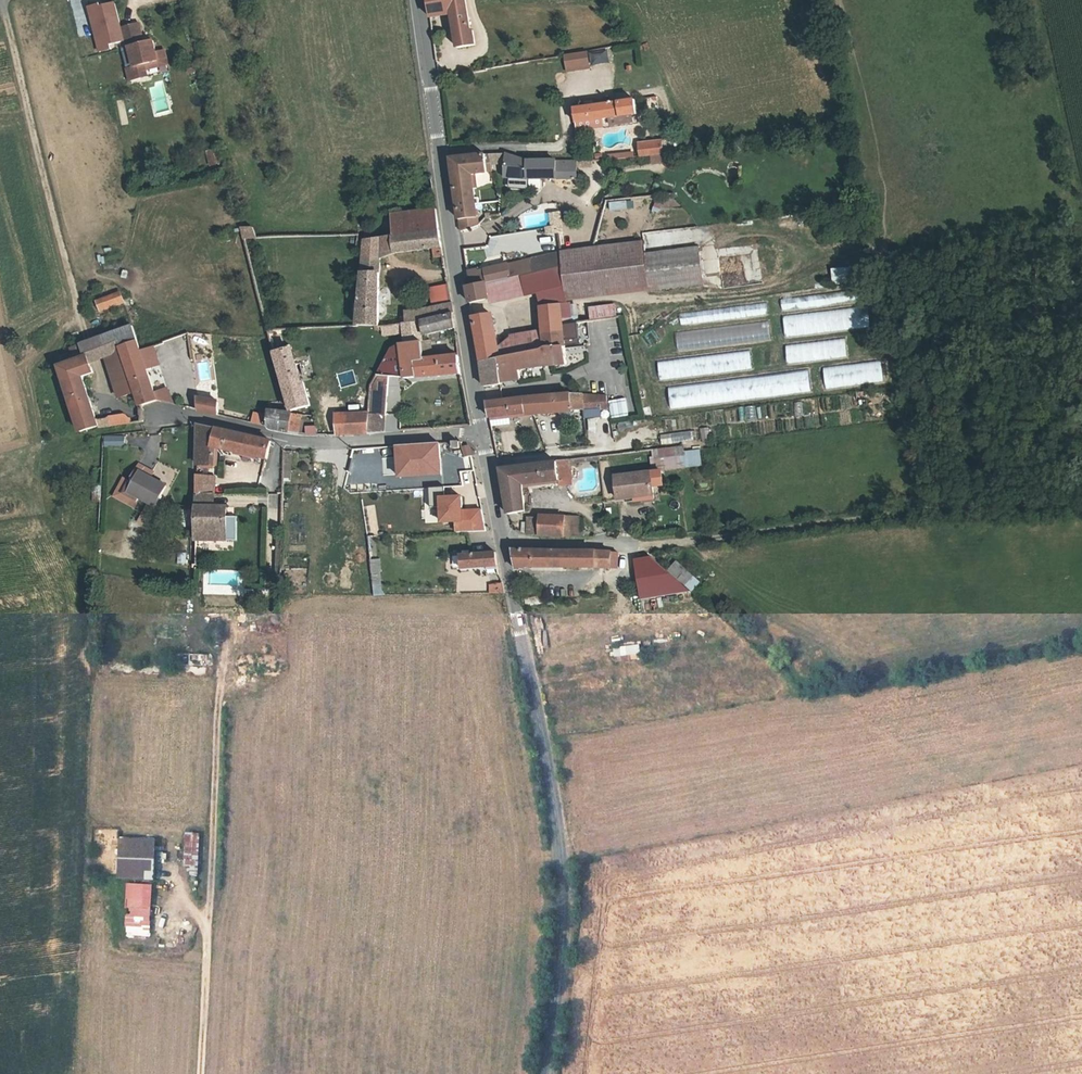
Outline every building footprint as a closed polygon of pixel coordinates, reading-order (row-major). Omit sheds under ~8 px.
[(431,18),(454,16),(460,45),(477,42),(475,30),(473,30),(468,0),(429,0),(431,18)] [(118,31),(111,6),(97,10),(97,8),(86,11),(91,29),(97,28),(99,34),(92,36),(95,47),(106,44),(107,48),(108,48),(122,45),(118,31)] [(136,26),(118,31),(124,51),(126,50),(131,70),(124,72),(128,84),(145,80),(143,72),(142,67),(156,63),(150,43),(137,47),(135,42),(140,41),(136,26)] [(99,34),(97,28),(91,29),(92,36),(99,34)] [(109,53),(108,48),(107,48),(106,44),(95,47),(98,56),(109,53)] [(119,52),(124,72),(131,70),(126,50),(119,52)] [(610,50),(591,52),(593,66),(611,64),(610,50)] [(566,74),(587,69),(585,51),(563,56),(566,74)] [(156,63),(142,67),(143,72),(157,68),(156,63)] [(642,110),(656,109),(655,98),(641,99),(642,110)] [(575,126),(604,120),(632,115),(631,100),(573,112),(575,126)] [(605,129),(604,120),(575,126),(575,135),(605,129)] [(645,154),(664,152),(663,144),(662,141),(643,145),(645,154)] [(663,144),(664,152),(679,151),(677,142),(663,144)] [(210,167),(219,165),(217,150),(207,152),(210,167)] [(634,151),(609,155),(610,163),(635,159),(634,151)] [(577,162),(533,165),(505,157),(505,177),(517,177),(534,178),(576,179),(577,162)] [(460,221),(479,219),(474,178),(487,175),(486,163),(478,159),(451,163),(460,221)] [(633,201),(610,203),(611,211),(634,210),(633,201)] [(441,253),(434,208),(390,215),(393,234),(356,239),(353,240),(353,250),(359,250),(356,323),(377,323),(380,256),(401,249),(431,245),(433,255),(441,253)] [(479,219),(460,221),(461,230),(480,226),(479,219)] [(243,230),(246,240),(257,240),(254,230),(243,230)] [(704,285),(699,248),(646,255),(644,242),(559,253),(560,266),(563,303),(704,285)] [(560,266),(559,253),(559,252),(507,264),(509,269),(516,268),(516,267),(532,264),(534,273),(560,266)] [(490,283),(534,273),(532,264),(516,267),(516,268),(509,269),(507,264),(485,269),(485,271),(479,272),(479,270),(479,268),(467,270),(470,287),(490,283)] [(490,283),(494,304),(494,306),(538,296),(539,310),(564,307),(563,303),(560,266),(534,273),(490,283)] [(834,282),(859,283),(859,270),(835,269),(834,282)] [(494,304),(490,283),(470,287),(473,307),(494,304)] [(852,289),(822,291),(823,303),(853,302),(852,289)] [(395,321),(420,318),(450,314),(448,299),(403,307),(404,312),(393,314),(395,321)] [(125,301),(102,307),(104,315),(128,308),(125,301)] [(591,308),(593,321),(618,317),(616,304),(591,308)] [(681,322),(769,315),(769,304),(680,311),(681,322)] [(539,310),(541,332),(565,328),(564,318),(574,316),(573,306),(564,307),(539,310)] [(786,336),(872,330),(870,309),(784,315),(786,336)] [(420,318),(422,328),(452,325),(450,314),(420,318)] [(542,349),(541,332),(498,339),(494,316),(475,318),(481,361),(515,354),(542,349)] [(408,329),(410,339),(424,338),(422,328),(420,318),(395,321),(381,323),(382,331),(408,329)] [(678,330),(679,349),(772,342),(770,323),(678,330)] [(289,406),(311,403),(306,381),(300,382),(288,326),(270,327),(288,389),(290,396),(269,400),(269,408),(289,412),(289,406)] [(515,354),(519,372),(567,367),(565,348),(580,347),(579,326),(565,328),(541,332),(542,349),(515,354)] [(127,353),(143,348),(140,336),(88,351),(84,339),(70,343),(76,363),(63,368),(82,430),(100,422),(85,375),(94,372),(93,367),(109,363),(118,395),(139,390),(127,353)] [(371,410),(370,417),(389,416),(390,382),(460,373),(456,348),(426,352),(424,338),(410,339),(389,342),(373,375),(371,410)] [(848,339),(787,344),(788,363),(849,359),(848,339)] [(144,351),(148,365),(161,361),(157,347),(144,351)] [(159,404),(148,365),(144,351),(143,348),(127,353),(139,390),(144,407),(159,404)] [(661,378),(754,371),(752,352),(659,359),(661,378)] [(515,354),(481,361),(485,387),(521,380),(519,372),(515,354)] [(212,380),(210,361),(197,363),(200,381),(212,380)] [(672,408),(813,393),(811,371),(670,386),(672,408)] [(634,409),(631,385),(626,386),(629,410),(634,409)] [(605,393),(580,394),(581,409),(584,409),(600,407),(608,406),(605,393)] [(533,396),(533,415),(581,409),(580,394),(535,396),(533,396)] [(491,421),(533,415),(533,396),(488,402),(491,421)] [(628,400),(610,401),(612,418),(629,417),(628,400)] [(200,413),(213,416),(214,404),(200,402),(200,413)] [(794,403),(796,416),(804,415),(802,402),(794,403)] [(313,417),(311,403),(289,406),(289,412),(313,417)] [(601,415),(600,407),(584,409),(584,417),(601,415)] [(758,407),(746,407),(746,420),(758,420),(758,407)] [(289,412),(269,408),(270,429),(291,434),(317,436),(313,417),(289,412)] [(370,417),(371,410),(339,414),(340,434),(370,431),(370,417)] [(263,425),(264,413),(253,412),(252,424),(263,425)] [(370,417),(370,431),(388,430),(389,416),(370,417)] [(208,465),(209,450),(268,461),(272,444),(269,442),(196,426),(196,443),(195,464),(208,465)] [(703,441),(712,441),(711,428),(702,429),(703,441)] [(695,432),(662,434),(662,445),(696,442),(695,432)] [(106,448),(127,447),(126,435),(105,436),(106,448)] [(452,452),(451,437),(440,438),(442,453),(452,452)] [(433,439),(391,443),(394,474),(436,469),(433,439)] [(456,445),(458,454),(465,453),(462,443),(456,445)] [(355,470),(366,469),(362,446),(351,447),(355,470)] [(521,466),(523,485),(559,480),(572,478),(570,466),(577,465),(576,458),(557,461),(521,466)] [(526,510),(523,485),(521,466),(500,469),(507,512),(526,510)] [(665,482),(663,468),(653,470),(654,483),(665,482)] [(655,489),(654,483),(653,470),(619,474),(622,498),(637,496),(637,492),(655,489)] [(164,489),(133,472),(120,495),(136,505),(140,500),(153,508),(164,489)] [(279,489),(278,479),(265,479),(266,490),(279,489)] [(438,485),(421,487),(423,508),(435,507),(436,523),(451,522),(452,533),(482,531),(478,508),(458,510),(456,495),(439,497),(438,485)] [(656,496),(655,489),(637,492),(637,496),(638,498),(656,496)] [(194,508),(193,530),(192,543),(208,544),(208,531),(220,532),(220,509),(203,508),(204,496),(194,496),(194,508)] [(188,546),(188,511),(177,511),(176,544),(188,546)] [(138,523),(147,529),(154,520),(144,514),(138,523)] [(543,525),(544,534),(570,534),(569,520),(543,519),(543,525)] [(511,550),(516,573),(567,569),(616,569),(616,551),(605,548),(511,550)] [(468,566),(494,563),(491,549),(466,551),(468,566)] [(180,565),(188,563),(186,553),(178,555),(180,565)] [(635,560),(638,575),(659,572),(657,557),(635,560)] [(382,559),(372,560),(374,597),(384,596),(382,559)] [(694,593),(703,583),(678,561),(669,571),(694,593)] [(467,590),(488,589),(487,576),(476,577),(475,571),(466,571),(467,590)] [(491,585),(491,594),(502,594),(502,584),(491,585)] [(610,657),(638,653),(637,644),(608,648),(610,657)] [(209,666),(209,654),(190,654),(190,666),(209,666)] [(206,675),(206,667),(192,667),(192,674),(206,675)] [(200,865),(200,833),(185,833),(184,865),(200,865)] [(157,880),(157,839),(120,839),(120,880),(157,880)] [(190,875),(199,875),(199,866),(190,866),(190,875)] [(127,936),(153,936),(153,884),(127,883),(127,936)]
